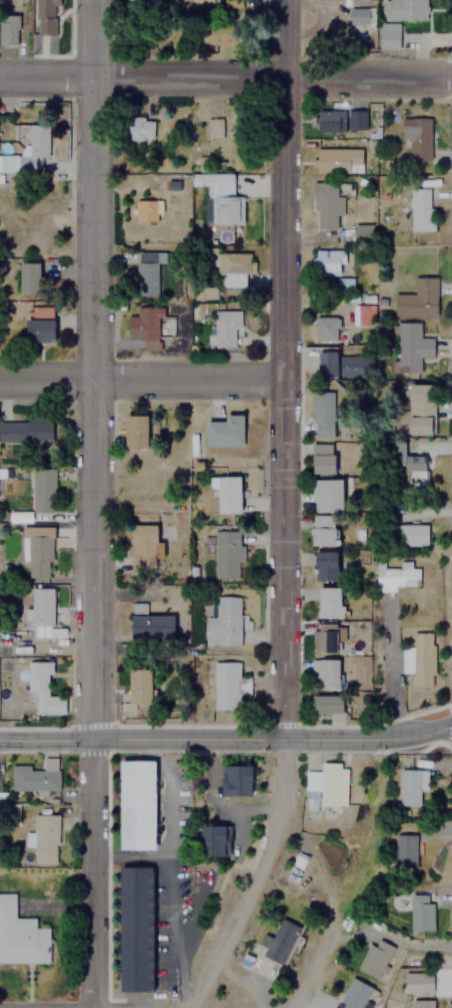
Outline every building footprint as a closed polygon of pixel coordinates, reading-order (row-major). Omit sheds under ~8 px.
[(48,34),(48,6),(59,6),(59,0),(35,0),(35,34),(48,34)] [(382,20),(426,19),(426,0),(381,0),(382,20)] [(373,7),(347,7),(347,26),(373,26),(373,7)] [(17,46),(17,14),(0,14),(0,46),(17,46)] [(377,48),(397,48),(397,23),(377,23),(377,48)] [(228,109),(228,137),(249,137),(249,109),(228,109)] [(339,133),(339,110),(316,110),(316,133),(339,133)] [(343,112),(343,130),(355,130),(355,112),(343,112)] [(152,138),(152,117),(128,117),(128,138),(152,138)] [(220,138),(220,117),(205,117),(205,138),(220,138)] [(399,160),(429,160),(429,118),(399,118),(399,160)] [(29,155),(0,154),(0,171),(35,172),(35,156),(48,156),(48,123),(29,123),(29,155)] [(360,148),(315,148),(315,173),(360,173),(360,148)] [(232,173),(190,174),(190,186),(205,186),(205,224),(240,223),(240,197),(232,197),(232,173)] [(341,216),(341,195),(336,195),(335,182),(311,182),(311,223),(334,223),(334,216),(341,216)] [(408,231),(431,231),(431,188),(408,188),(408,231)] [(135,206),(135,222),(157,222),(157,206),(135,206)] [(352,224),(352,240),(371,240),(371,224),(352,224)] [(342,250),(311,249),(311,274),(342,275),(342,250)] [(217,287),(247,286),(246,276),(253,276),(253,253),(216,253),(217,287)] [(136,260),(136,294),(157,294),(157,260),(136,260)] [(40,293),(40,261),(18,261),(18,293),(40,293)] [(393,315),(435,315),(435,277),(413,277),(413,293),(393,293),(393,315)] [(350,279),(336,279),(336,287),(350,287),(350,279)] [(372,324),(372,304),(350,304),(350,324),(372,324)] [(26,343),(53,343),(53,306),(34,306),(34,318),(26,318),(26,343)] [(128,339),(142,339),(142,349),(159,349),(159,306),(128,306),(128,339)] [(213,310),(213,346),(234,346),(234,328),(240,328),(240,310),(213,310)] [(314,340),(336,340),(336,316),(314,316),(314,340)] [(395,360),(388,360),(389,372),(419,372),(419,357),(432,357),(431,337),(418,337),(418,322),(394,322),(395,360)] [(337,350),(318,350),(318,376),(371,376),(371,355),(337,355),(337,350)] [(407,435),(432,435),(432,383),(407,383),(407,435)] [(333,436),(333,391),(312,391),(312,436),(333,436)] [(148,414),(125,414),(125,448),(148,448),(148,414)] [(225,421),(205,421),(205,446),(243,446),(243,414),(225,414),(225,421)] [(51,442),(51,419),(0,419),(0,442),(51,442)] [(336,443),(312,443),(312,473),(336,473),(336,443)] [(424,474),(424,456),(402,456),(402,447),(391,447),(391,474),(424,474)] [(31,468),(31,511),(54,511),(54,468),(31,468)] [(240,513),(240,476),(212,476),(212,485),(217,485),(217,513),(240,513)] [(313,479),(314,509),(343,509),(343,479),(313,479)] [(311,545),(336,545),(336,514),(311,514),(311,545)] [(163,557),(163,541),(158,541),(158,524),(131,524),(131,573),(156,573),(156,557),(163,557)] [(427,524),(383,524),(383,546),(427,546),(427,524)] [(22,561),(27,561),(27,577),(52,577),(51,525),(21,526),(22,561)] [(215,578),(238,578),(239,562),(245,562),(245,544),(242,544),(242,530),(215,530),(215,536),(205,536),(204,554),(215,554),(215,578)] [(338,551),(316,551),(316,581),(338,581),(338,551)] [(384,568),(384,562),(374,562),(374,589),(419,589),(419,568),(412,568),(412,562),(399,562),(399,568),(384,568)] [(53,588),(31,588),(31,635),(43,635),(43,628),(53,628),(53,588)] [(317,617),(342,617),(342,588),(317,588),(317,617)] [(239,595),(213,595),(213,617),(204,617),(204,644),(239,644),(239,595)] [(130,638),(174,638),(174,615),(144,615),(144,611),(130,611),(130,638)] [(314,653),(338,653),(337,623),(314,623),(314,653)] [(401,673),(412,672),(412,687),(434,687),(434,633),(412,633),(412,648),(401,648),(401,673)] [(340,659),(309,659),(309,689),(340,689),(340,659)] [(27,692),(34,692),(34,713),(64,713),(64,696),(47,696),(47,674),(52,674),(52,661),(27,661),(27,692)] [(212,710),(239,710),(239,661),(212,661),(212,710)] [(129,668),(129,704),(152,704),(152,668),(129,668)] [(344,714),(344,694),(327,694),(311,694),(311,714),(344,714)] [(58,791),(57,758),(42,758),(42,769),(29,770),(29,765),(10,765),(10,792),(58,791)] [(155,851),(155,760),(119,760),(119,851),(155,851)] [(319,806),(346,806),(347,763),(320,763),(320,771),(304,771),(303,791),(319,792),(319,806)] [(253,796),(253,766),(221,766),(221,777),(204,777),(204,795),(253,796)] [(398,804),(421,804),(421,770),(398,770),(398,804)] [(57,814),(32,814),(32,864),(57,864),(57,814)] [(226,825),(201,825),(201,857),(226,857),(226,825)] [(394,868),(415,868),(415,830),(394,830),(394,868)] [(154,991),(154,868),(120,868),(120,991),(154,991)] [(48,927),(35,927),(35,917),(14,917),(14,891),(0,892),(0,963),(48,963),(48,927)] [(410,930),(432,930),(432,893),(410,893),(410,930)] [(299,927),(281,917),(270,938),(267,936),(258,953),(280,964),(299,927)] [(377,979),(393,947),(372,936),(355,968),(377,979)] [(405,991),(432,991),(432,972),(405,972),(405,991)] [(335,1007),(359,1007),(370,986),(349,976),(333,1007),(335,1007)] [(433,999),(410,999),(410,1007),(433,1007),(433,999)]
